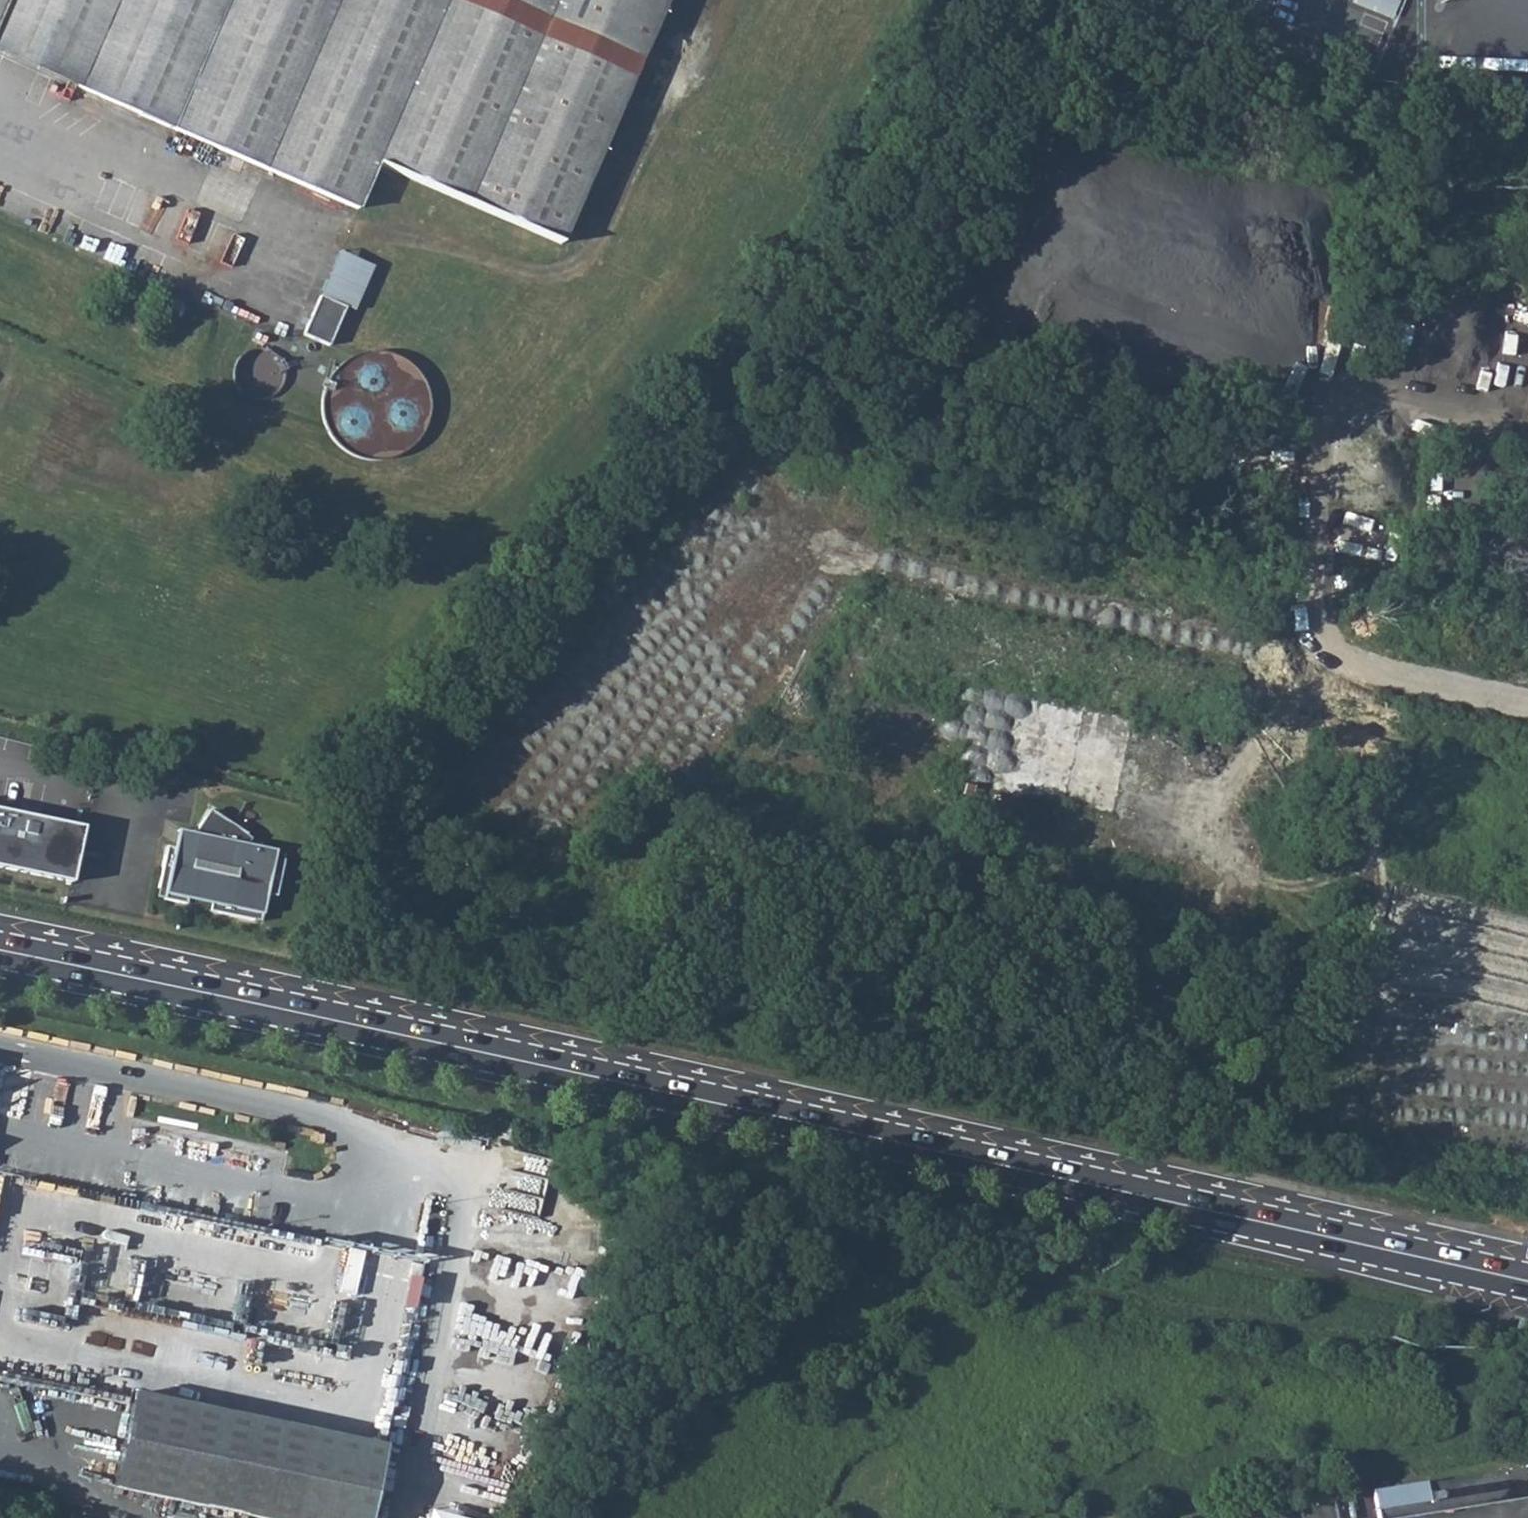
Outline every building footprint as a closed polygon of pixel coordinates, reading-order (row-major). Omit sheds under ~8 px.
[(356,201),(377,157),(559,238),(561,238),(665,0),(0,0),(0,46),(356,201)] [(1394,18),(1401,0),(1400,0),(1356,0),(1355,2),(1394,18)] [(353,297),(373,253),(339,237),(319,281),(353,297)] [(319,281),(302,318),(326,329),(343,293),(319,281)] [(249,348),(242,351),(235,357),(232,365),(230,373),(231,381),(235,389),(241,395),(249,398),(257,400),(265,399),(273,395),(279,389),(283,381),(284,373),(283,365),(279,357),(273,351),(266,348),(257,346),(249,348)] [(412,367),(397,358),(380,353),(363,354),(347,360),(333,371),(323,385),(319,402),(319,419),(325,435),(336,449),(351,458),(367,463),(384,463),(401,456),(414,446),(424,431),(429,415),(428,398),(422,381),(412,367)] [(983,685),(961,784),(1108,817),(1130,718),(983,685)] [(71,883),(84,824),(0,806),(0,868),(71,883)] [(185,899),(209,904),(207,912),(260,923),(266,893),(277,895),(282,865),(265,855),(254,848),(247,844),(252,835),(207,808),(199,821),(191,833),(181,849),(172,847),(164,846),(153,898),(184,904),(185,899)] [(254,848),(265,855),(282,865),(284,851),(247,844),(254,848)] [(1518,1319),(1516,1328),(1527,1330),(1527,1322),(1518,1319)] [(114,1482),(271,1517),(365,1517),(381,1446),(135,1390),(114,1482)] [(1378,1517),(1405,1517),(1527,1498),(1527,1467),(1374,1491),(1378,1517)]
